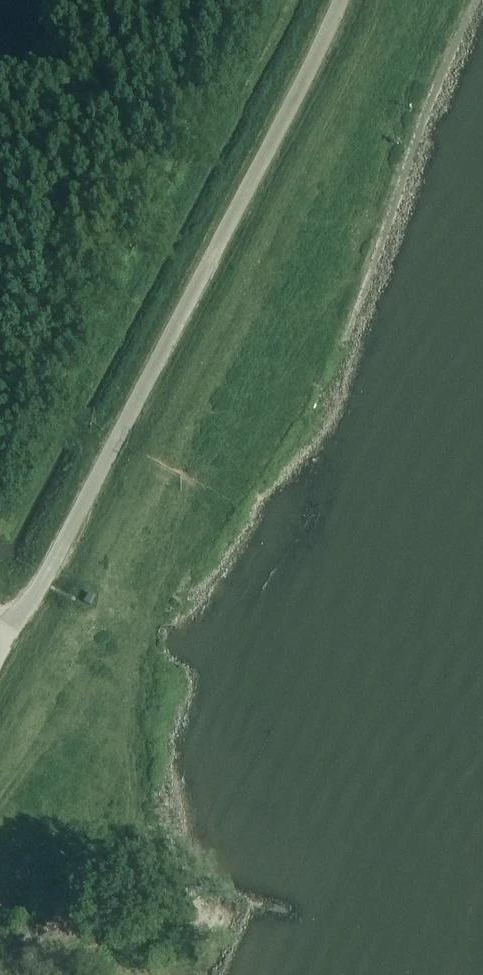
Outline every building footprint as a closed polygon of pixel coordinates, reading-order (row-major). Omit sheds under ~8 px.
[(90,590),(85,599),(91,602),(95,593),(90,590)]
